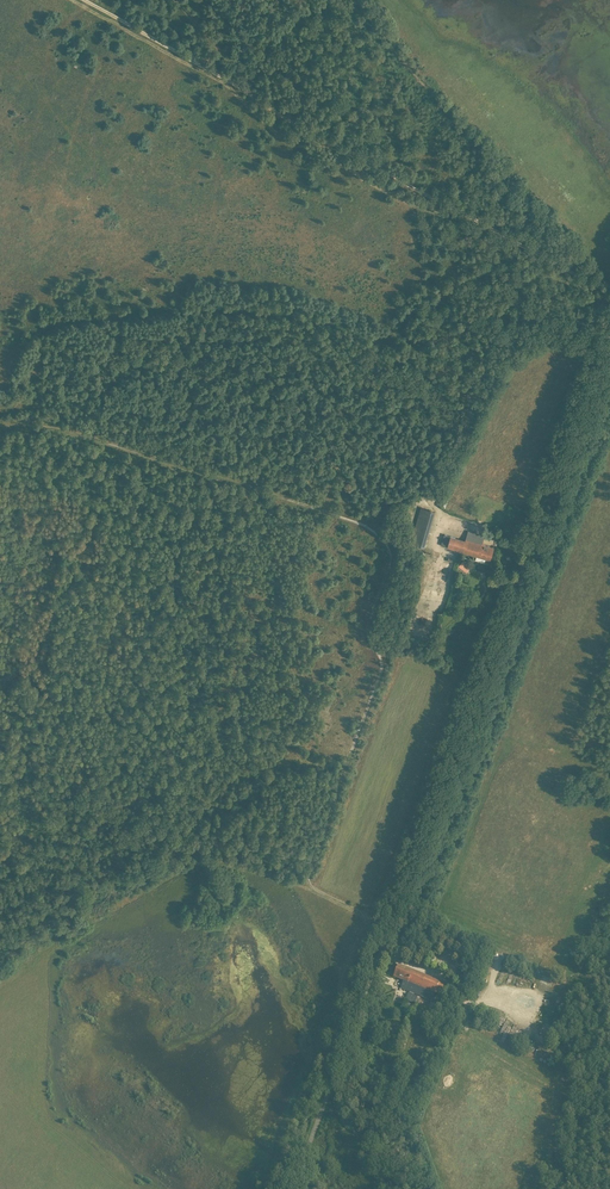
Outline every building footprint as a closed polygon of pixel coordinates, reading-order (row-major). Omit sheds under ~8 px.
[(441,545),(447,547),(490,560),(494,547),(482,544),(484,536),(468,531),(466,538),(451,534),(450,535),(444,534),(441,545)] [(462,559),(458,566),(467,571),(471,564),(462,559)] [(394,977),(403,981),(401,988),(409,991),(414,993),(432,1001),(435,993),(440,995),(445,984),(440,982),(440,981),(399,965),(394,977)] [(539,980),(550,987),(553,982),(542,975),(539,980)] [(408,994),(406,999),(415,1003),(418,997),(414,996),(414,993),(409,991),(408,994)]
